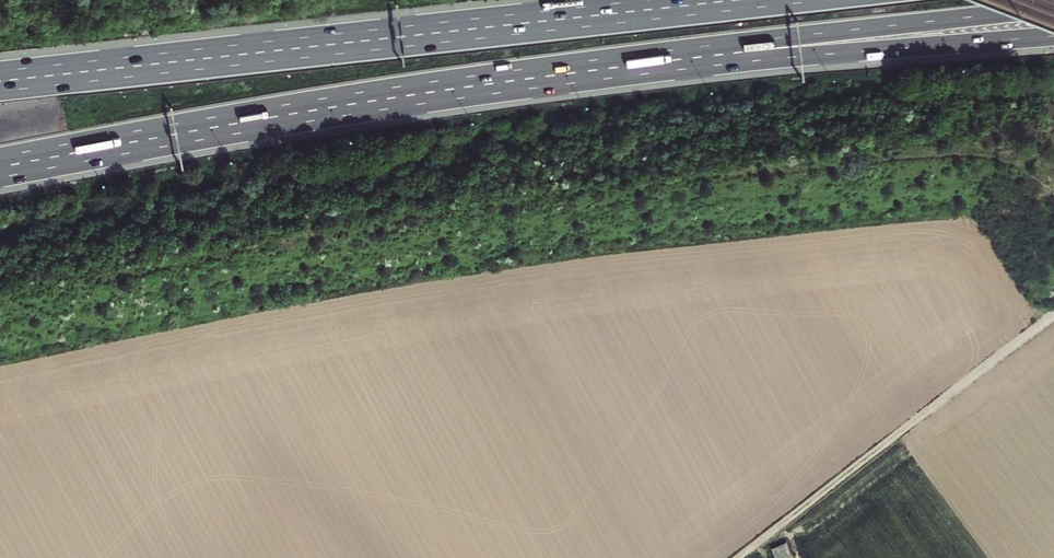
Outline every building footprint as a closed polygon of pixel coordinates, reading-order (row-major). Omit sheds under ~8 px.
[(776,557),(793,557),(794,557),(787,540),(772,546),(776,557)]
